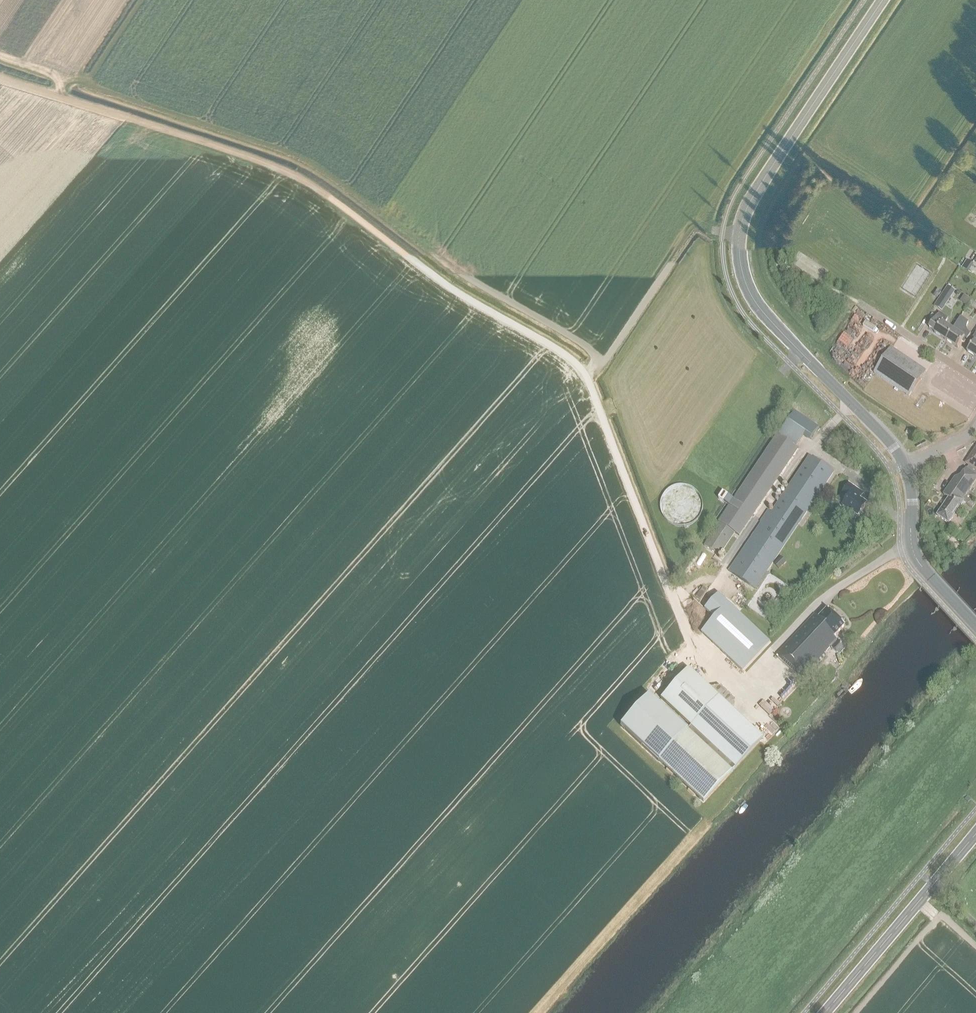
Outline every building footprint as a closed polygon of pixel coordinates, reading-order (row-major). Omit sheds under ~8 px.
[(962,167),(973,175),(975,170),(975,168),(966,161),(962,167)] [(964,266),(968,269),(972,262),(968,259),(964,266)] [(945,305),(951,295),(945,291),(939,301),(945,305)] [(933,333),(945,340),(952,330),(951,329),(943,324),(947,319),(939,313),(929,328),(934,332),(933,333)] [(955,324),(951,329),(952,330),(945,340),(957,348),(961,342),(963,343),(970,333),(967,332),(967,330),(966,329),(966,327),(966,326),(967,325),(968,322),(959,317),(955,324)] [(975,358),(975,332),(968,344),(970,346),(966,352),(975,358)] [(926,371),(890,347),(873,373),(909,397),(926,371)] [(819,427),(794,411),(703,546),(719,556),(735,533),(740,536),(799,449),(796,447),(803,437),(809,441),(819,427)] [(965,463),(975,470),(975,446),(965,463)] [(742,555),(767,571),(834,472),(809,455),(771,512),(768,510),(760,522),(763,524),(742,555)] [(943,494),(949,498),(937,515),(948,523),(963,501),(972,508),(974,504),(964,497),(975,481),(975,475),(966,468),(961,476),(955,477),(943,494)] [(866,504),(860,500),(864,495),(848,484),(841,495),(847,499),(842,507),(857,517),(866,504)] [(678,517),(700,518),(700,495),(685,495),(685,502),(679,502),(678,517)] [(781,557),(774,563),(779,569),(786,562),(781,557)] [(936,607),(936,608),(937,608),(938,608),(939,607),(955,592),(956,591),(956,590),(956,589),(955,589),(954,589),(953,589),(937,605),(936,606),(936,607)] [(770,642),(719,594),(705,609),(715,619),(701,633),(742,671),(770,642)] [(954,626),(953,627),(954,627),(955,627),(956,627),(957,627),(973,612),(974,611),(974,610),(974,608),(973,608),(972,608),(971,609),(955,624),(954,625),(954,626)] [(838,655),(840,653),(845,647),(834,637),(844,625),(827,609),(818,618),(814,613),(775,655),(802,680),(828,652),(827,650),(829,647),(838,655)] [(659,760),(703,802),(762,738),(688,668),(660,698),(690,726),(686,730),(659,760)] [(621,726),(657,761),(686,730),(649,696),(621,726)] [(763,711),(759,715),(772,725),(775,721),(763,711)]
